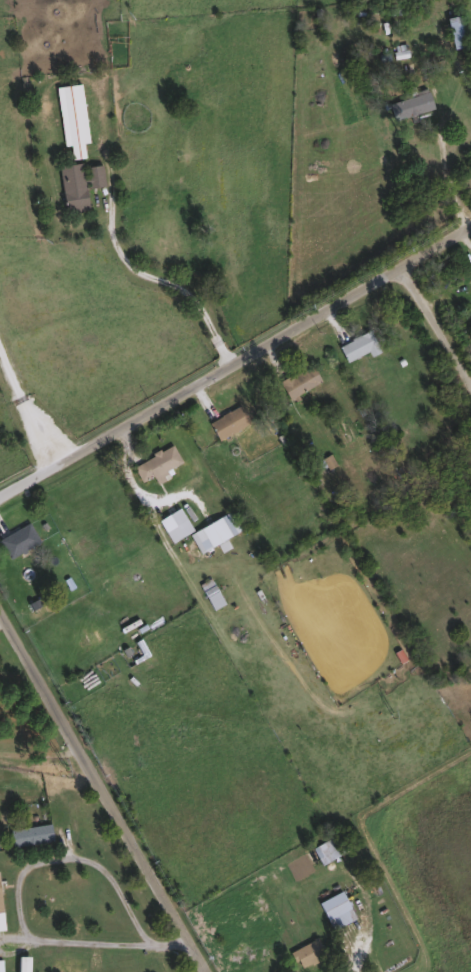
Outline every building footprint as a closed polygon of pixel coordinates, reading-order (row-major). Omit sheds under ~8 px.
[(445,16),(458,14),(465,45),(451,48),(445,16)] [(62,146),(55,86),(79,83),(87,142),(81,142),(83,157),(69,158),(68,145),(62,146)] [(405,97),(402,87),(412,84),(414,90),(426,87),(433,108),(393,119),(388,102),(405,97)] [(103,185),(84,187),(86,209),(63,212),(58,165),(82,163),(83,166),(100,164),(103,185)] [(367,351),(345,361),(338,344),(369,330),(379,351),(369,356),(367,351)] [(278,382),(308,363),(319,380),(289,399),(278,382)] [(217,440),(207,422),(239,405),(249,423),(217,440)] [(180,461),(164,470),(169,477),(157,484),(152,476),(142,482),(133,467),(171,445),(180,461)] [(334,463),(323,469),(318,459),(330,454),(334,463)] [(199,552),(189,532),(169,542),(157,518),(179,507),(191,531),(231,511),(241,529),(224,538),(229,547),(221,551),(217,543),(199,552)] [(8,558),(0,544),(0,537),(28,522),(38,541),(8,558)] [(223,603),(212,609),(198,584),(209,578),(223,603)] [(52,840),(12,846),(9,828),(49,822),(52,840)] [(312,844),(337,835),(343,852),(318,861),(312,844)] [(354,917),(332,929),(318,901),(340,890),(354,917)] [(292,948),(317,938),(324,957),(300,967),(292,948)]
